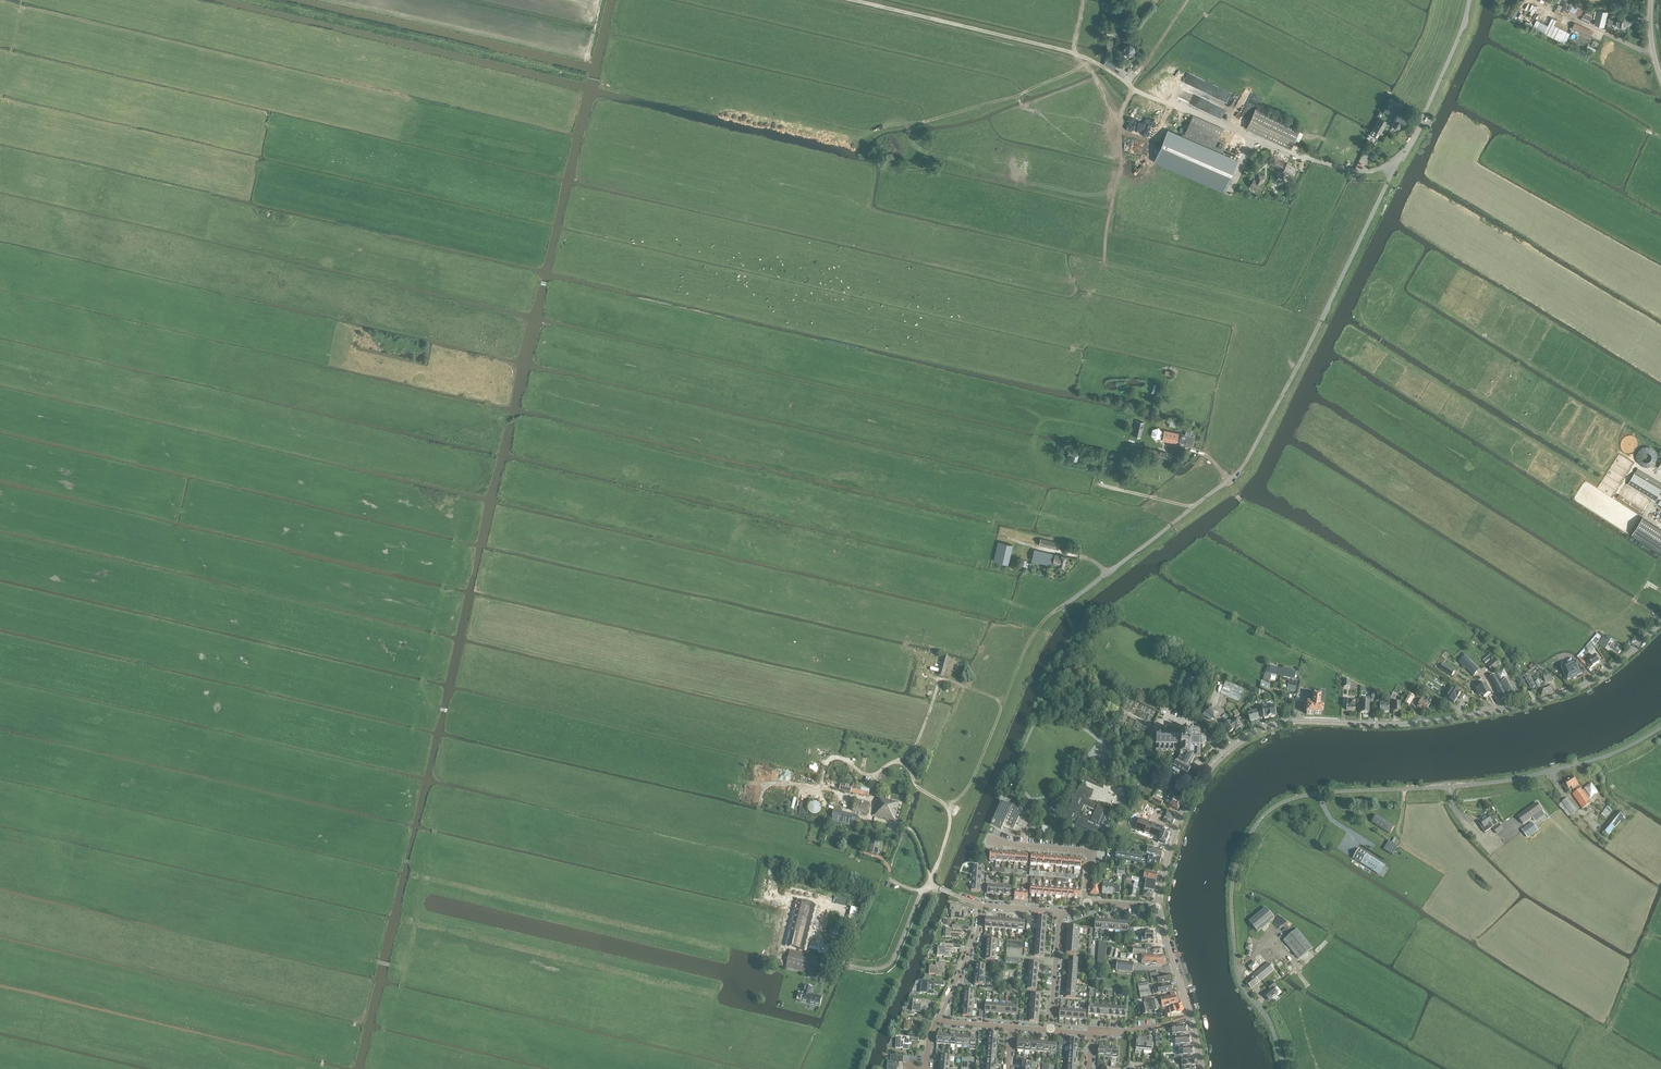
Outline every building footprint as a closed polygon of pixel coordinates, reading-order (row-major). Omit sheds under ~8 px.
[(1574,14),(1581,17),(1583,11),(1578,8),(1579,6),(1571,2),(1567,10),(1575,13),(1574,14)] [(1605,23),(1607,17),(1608,12),(1599,9),(1595,24),(1605,27),(1605,23)] [(1581,20),(1582,20),(1589,23),(1591,18),(1593,13),(1586,10),(1585,15),(1583,14),(1581,20)] [(1525,25),(1566,42),(1571,32),(1555,25),(1557,19),(1552,17),(1549,24),(1537,19),(1535,24),(1527,20),(1525,25)] [(1609,18),(1607,17),(1605,23),(1616,24),(1619,28),(1619,29),(1624,29),(1627,26),(1627,22),(1625,18),(1620,18),(1616,20),(1612,20),(1609,18)] [(1572,28),(1590,37),(1593,31),(1575,23),(1572,28)] [(1117,27),(1116,27),(1111,28),(1106,29),(1107,35),(1117,33),(1117,27)] [(1124,53),(1125,53),(1128,55),(1133,54),(1135,50),(1134,46),(1130,43),(1125,45),(1123,48),(1124,53)] [(1114,70),(1118,65),(1107,58),(1106,60),(1104,64),(1114,70)] [(1182,88),(1178,98),(1215,113),(1222,116),(1226,106),(1182,88)] [(1402,126),(1407,118),(1404,116),(1407,111),(1401,108),(1403,104),(1390,98),(1388,102),(1389,103),(1382,113),(1393,120),(1391,124),(1392,125),(1393,125),(1392,126),(1392,127),(1396,129),(1397,129),(1397,128),(1399,129),(1401,125),(1402,126)] [(1300,129),(1278,119),(1255,108),(1246,128),(1291,149),(1300,129)] [(1392,125),(1391,124),(1393,120),(1382,113),(1370,134),(1375,137),(1377,132),(1380,134),(1383,129),(1388,132),(1392,125)] [(1223,128),(1193,115),(1184,136),(1222,152),(1226,143),(1218,139),(1223,128)] [(1168,130),(1155,161),(1225,191),(1238,161),(1168,130)] [(1278,158),(1273,167),(1290,177),(1295,167),(1291,165),(1292,164),(1288,162),(1287,163),(1278,158)] [(1299,163),(1296,170),(1302,173),(1305,166),(1299,163)] [(1249,188),(1259,193),(1264,185),(1262,184),(1265,179),(1259,175),(1256,180),(1254,179),(1249,188)] [(1140,437),(1144,422),(1136,420),(1132,435),(1140,437)] [(1164,430),(1162,440),(1179,444),(1184,445),(1186,445),(1191,446),(1193,436),(1190,435),(1191,432),(1186,431),(1186,434),(1181,433),(1181,434),(1164,430)] [(1165,459),(1166,457),(1167,452),(1153,449),(1141,447),(1140,452),(1152,455),(1165,459)] [(1070,449),(1069,454),(1075,455),(1074,461),(1077,462),(1077,461),(1076,461),(1077,458),(1078,458),(1080,451),(1070,449)] [(1654,465),(1651,470),(1660,476),(1660,469),(1658,467),(1654,465)] [(1637,467),(1635,472),(1660,487),(1660,481),(1637,467)] [(1660,491),(1660,488),(1634,472),(1627,484),(1655,500),(1660,491)] [(1619,494),(1617,497),(1643,514),(1645,511),(1619,494)] [(1632,533),(1660,552),(1660,529),(1643,517),(1632,533)] [(1041,538),(1039,545),(1058,549),(1060,543),(1041,538)] [(994,561),(1008,565),(1013,545),(998,542),(994,561)] [(1064,567),(1067,556),(1061,555),(1061,556),(1034,549),(1032,560),(1053,565),(1053,564),(1059,565),(1059,566),(1064,567)] [(1032,568),(1033,563),(1029,563),(1030,561),(1023,560),(1021,565),(1032,568)] [(1621,650),(1622,649),(1616,644),(1616,645),(1614,644),(1613,645),(1612,645),(1611,646),(1608,644),(1612,639),(1608,637),(1603,637),(1598,644),(1602,647),(1610,652),(1611,650),(1617,655),(1621,650)] [(1594,647),(1591,642),(1586,648),(1588,651),(1594,647)] [(1487,663),(1493,657),(1489,654),(1483,660),(1487,663)] [(1581,656),(1578,658),(1581,662),(1587,667),(1588,666),(1583,660),(1584,659),(1586,657),(1583,654),(1581,656)] [(1465,656),(1459,662),(1474,676),(1479,670),(1465,656)] [(1593,667),(1600,663),(1598,660),(1599,660),(1598,658),(1597,658),(1596,656),(1589,661),(1590,662),(1591,664),(1588,666),(1590,669),(1593,667)] [(938,676),(945,678),(950,659),(943,657),(938,676)] [(1498,662),(1495,658),(1491,662),(1487,665),(1492,672),(1500,665),(1498,662)] [(1573,679),(1573,680),(1574,679),(1573,679),(1577,678),(1578,678),(1577,677),(1577,676),(1582,674),(1577,664),(1575,665),(1572,659),(1560,664),(1568,680),(1573,678),(1573,679)] [(1455,671),(1444,664),(1441,669),(1452,676),(1455,671)] [(1280,676),(1282,669),(1268,666),(1266,673),(1265,673),(1263,681),(1266,683),(1266,684),(1262,682),(1260,688),(1269,692),(1269,691),(1270,692),(1271,689),(1269,688),(1270,686),(1267,684),(1268,684),(1271,675),(1277,677),(1277,675),(1280,676)] [(1287,670),(1282,669),(1280,676),(1283,677),(1283,678),(1290,679),(1289,685),(1288,685),(1287,690),(1295,692),(1298,681),(1294,680),(1296,672),(1292,671),(1292,670),(1292,668),(1288,668),(1287,669),(1287,670)] [(1498,672),(1501,679),(1508,675),(1505,669),(1498,672)] [(1490,678),(1490,679),(1502,700),(1508,696),(1496,674),(1490,678)] [(1190,690),(1188,695),(1193,697),(1201,681),(1189,675),(1183,687),(1190,690)] [(1537,688),(1529,675),(1523,678),(1531,691),(1537,688)] [(1513,701),(1521,697),(1517,691),(1510,677),(1501,682),(1509,696),(1510,696),(1513,701)] [(1227,681),(1221,694),(1239,702),(1245,689),(1227,681)] [(1539,689),(1541,696),(1542,696),(1553,692),(1551,685),(1549,686),(1548,683),(1544,685),(1544,684),(1540,685),(1541,688),(1539,689)] [(1479,688),(1476,690),(1480,697),(1483,695),(1484,698),(1491,694),(1487,686),(1487,687),(1486,685),(1479,688)] [(1458,699),(1461,693),(1454,689),(1454,688),(1447,699),(1454,704),(1457,699),(1458,699)] [(1307,708),(1307,710),(1306,714),(1315,715),(1315,714),(1323,715),(1325,693),(1321,692),(1320,696),(1315,696),(1315,695),(1314,695),(1313,702),(1310,702),(1310,703),(1306,702),(1305,703),(1304,707),(1304,708),(1307,708)] [(1409,706),(1411,702),(1414,698),(1409,695),(1404,703),(1409,706)] [(1328,712),(1338,712),(1338,704),(1338,699),(1329,699),(1329,704),(1328,704),(1328,712)] [(1422,699),(1418,706),(1417,706),(1425,711),(1430,704),(1422,699)] [(1346,710),(1355,710),(1356,700),(1356,702),(1347,701),(1347,707),(1346,707),(1346,708),(1347,708),(1346,710)] [(1361,701),(1360,713),(1369,714),(1369,709),(1371,710),(1371,706),(1369,706),(1370,701),(1361,701)] [(1274,706),(1273,706),(1272,702),(1262,703),(1263,708),(1262,708),(1264,718),(1276,716),(1274,706)] [(1380,713),(1389,713),(1389,705),(1379,705),(1380,713)] [(1204,711),(1215,719),(1218,714),(1207,706),(1204,711)] [(1250,722),(1251,722),(1259,719),(1256,712),(1248,715),(1250,722)] [(1236,718),(1224,726),(1229,733),(1235,729),(1236,731),(1242,727),(1236,718)] [(1156,752),(1157,752),(1157,751),(1161,752),(1162,752),(1166,752),(1170,752),(1171,752),(1175,752),(1175,753),(1176,753),(1176,752),(1178,752),(1178,753),(1179,753),(1179,754),(1178,754),(1180,755),(1180,756),(1177,763),(1176,763),(1173,769),(1174,769),(1173,771),(1178,774),(1178,773),(1179,772),(1186,776),(1187,775),(1188,775),(1190,772),(1189,771),(1189,770),(1190,770),(1188,769),(1195,757),(1201,758),(1201,757),(1200,757),(1200,755),(1201,755),(1200,755),(1201,752),(1201,751),(1201,748),(1202,749),(1202,750),(1203,749),(1203,748),(1205,746),(1206,747),(1206,746),(1206,745),(1205,742),(1206,742),(1206,741),(1205,741),(1203,739),(1203,738),(1202,739),(1200,739),(1200,738),(1200,737),(1200,735),(1201,734),(1200,733),(1199,734),(1198,732),(1198,731),(1197,732),(1195,732),(1195,730),(1191,730),(1190,730),(1188,730),(1184,729),(1184,730),(1182,730),(1182,729),(1181,729),(1181,731),(1181,732),(1181,733),(1177,733),(1176,733),(1172,733),(1172,732),(1171,732),(1171,733),(1167,733),(1167,732),(1166,732),(1166,733),(1163,732),(1162,732),(1162,733),(1160,732),(1160,731),(1159,731),(1159,732),(1157,734),(1156,733),(1156,734),(1157,737),(1156,737),(1156,738),(1156,739),(1156,740),(1156,743),(1155,744),(1156,744),(1156,746),(1156,747),(1156,750),(1155,750),(1155,751),(1156,751),(1156,752)] [(1140,766),(1134,762),(1131,761),(1127,769),(1137,774),(1139,767),(1140,766)] [(887,776),(886,783),(899,785),(900,778),(887,776)] [(1592,803),(1588,798),(1586,794),(1581,788),(1573,777),(1565,783),(1569,789),(1571,788),(1575,793),(1572,795),(1583,809),(1592,803)] [(840,790),(862,795),(868,796),(871,787),(853,783),(852,787),(841,784),(840,790)] [(1587,793),(1586,794),(1588,798),(1590,797),(1590,798),(1598,792),(1591,783),(1584,788),(1587,793)] [(1106,809),(1105,810),(1103,810),(1104,808),(1089,801),(1094,791),(1086,787),(1080,785),(1077,793),(1076,793),(1065,817),(1065,818),(1073,821),(1074,819),(1077,821),(1075,825),(1076,825),(1098,835),(1104,838),(1111,824),(1104,821),(1104,819),(1104,820),(1108,811),(1109,810),(1106,808),(1106,809)] [(887,794),(885,799),(879,798),(878,802),(877,802),(874,816),(895,821),(899,803),(889,800),(890,795),(887,794)] [(1001,802),(1000,805),(991,825),(1001,829),(1003,827),(1012,831),(1023,809),(1009,803),(1010,800),(1001,796),(999,801),(1001,802)] [(1161,806),(1163,801),(1154,796),(1151,801),(1161,806)] [(1174,798),(1174,799),(1172,798),(1170,802),(1171,803),(1169,808),(1178,813),(1181,808),(1182,807),(1183,805),(1183,804),(1183,803),(1174,798)] [(1571,815),(1577,810),(1568,798),(1562,802),(1571,815)] [(821,807),(821,805),(821,804),(820,802),(818,801),(817,801),(816,801),(815,801),(813,801),(812,802),(811,802),(810,804),(810,807),(810,809),(810,810),(811,811),(813,812),(815,812),(817,812),(819,812),(819,811),(820,810),(821,809),(821,807)] [(853,811),(855,812),(855,813),(860,815),(860,813),(868,815),(870,804),(855,801),(853,811)] [(1537,803),(1518,817),(1523,824),(1524,824),(1525,825),(1530,822),(1529,820),(1532,818),(1535,821),(1545,814),(1537,803)] [(1603,814),(1606,817),(1612,810),(1608,807),(1603,814)] [(1165,823),(1172,826),(1176,815),(1167,811),(1163,821),(1166,822),(1165,823)] [(1624,817),(1617,811),(1601,830),(1609,836),(1624,817)] [(835,812),(832,821),(855,827),(856,823),(858,824),(859,822),(856,821),(857,818),(852,817),(851,825),(838,822),(840,813),(835,812)] [(1488,815),(1479,821),(1480,822),(1478,823),(1485,833),(1492,828),(1497,834),(1503,829),(1500,825),(1499,826),(1490,814),(1488,816),(1488,815)] [(1372,822),(1390,833),(1395,826),(1376,815),(1372,822)] [(1165,845),(1170,830),(1163,827),(1141,817),(1137,827),(1160,838),(1158,843),(1165,845)] [(1522,830),(1527,837),(1538,830),(1533,823),(1522,830)] [(1043,824),(1043,832),(1051,833),(1051,825),(1043,824)] [(880,842),(871,840),(869,853),(877,855),(880,842)] [(1384,849),(1383,850),(1384,850),(1392,855),(1391,855),(1392,855),(1395,851),(1398,846),(1389,841),(1388,841),(1389,842),(1384,849)] [(1161,858),(1163,851),(1163,850),(1153,848),(1153,847),(1147,845),(1146,849),(1148,850),(1147,854),(1161,858)] [(1386,866),(1382,864),(1366,854),(1367,854),(1359,849),(1353,858),(1361,863),(1376,873),(1380,875),(1386,866)] [(1148,863),(1158,865),(1159,866),(1161,858),(1149,856),(1142,855),(1117,851),(1116,859),(1140,863),(1141,860),(1146,861),(1146,858),(1149,859),(1148,863)] [(973,866),(972,874),(981,875),(982,867),(973,866)] [(1146,880),(1156,882),(1157,874),(1145,871),(1143,879),(1146,880)] [(981,883),(981,875),(972,874),(972,882),(981,883)] [(1154,892),(1156,882),(1146,880),(1143,897),(1152,898),(1153,892),(1154,892)] [(980,891),(981,883),(972,882),(971,890),(980,891)] [(1116,882),(1114,884),(1113,885),(1108,884),(1108,885),(1103,885),(1102,894),(1110,895),(1110,894),(1111,894),(1111,895),(1113,895),(1113,893),(1119,894),(1120,887),(1116,882)] [(1098,891),(1099,885),(1091,884),(1091,894),(1099,894),(1099,891),(1098,891)] [(1129,896),(1135,897),(1137,889),(1138,889),(1138,886),(1131,884),(1129,896)] [(995,894),(996,885),(988,885),(987,893),(995,894)] [(1003,895),(1004,886),(996,885),(995,894),(1003,895)] [(1012,886),(1004,886),(1003,895),(1011,895),(1012,886)] [(851,906),(852,899),(839,896),(837,902),(851,906)] [(801,901),(789,946),(805,950),(817,905),(801,901)] [(950,910),(952,910),(951,918),(958,919),(958,921),(958,920),(964,920),(965,915),(967,915),(968,908),(958,907),(958,905),(950,904),(950,910)] [(857,923),(859,908),(852,907),(850,922),(857,923)] [(1266,908),(1249,922),(1257,932),(1274,918),(1266,908)] [(998,929),(999,919),(999,920),(993,919),(993,918),(992,918),(992,928),(990,928),(990,932),(992,932),(992,928),(997,929),(998,929)] [(1005,929),(1006,919),(1005,919),(1005,920),(999,920),(999,919),(998,929),(997,929),(997,932),(999,932),(999,929),(1003,929),(1005,929)] [(1011,930),(1012,920),(1012,921),(1006,920),(1006,919),(1005,929),(1003,929),(1003,933),(1005,933),(1005,929),(1010,930),(1011,930)] [(1018,930),(1018,920),(1018,921),(1012,921),(1012,920),(1011,930),(1010,930),(1010,933),(1012,933),(1012,930),(1016,930),(1018,930)] [(1025,922),(1019,921),(1019,920),(1018,920),(1018,930),(1016,930),(1016,934),(1018,934),(1018,930),(1024,931),(1025,922)] [(1108,930),(1109,921),(1102,921),(1101,930),(1100,930),(1100,933),(1102,933),(1102,930),(1107,930),(1108,930)] [(1115,931),(1115,922),(1115,921),(1115,922),(1109,921),(1108,930),(1107,930),(1107,933),(1109,934),(1109,930),(1113,931),(1115,931)] [(1047,925),(1037,924),(1037,923),(1034,922),(1034,924),(1037,925),(1037,929),(1037,930),(1046,931),(1047,931),(1046,931),(1046,925),(1047,925)] [(1121,931),(1122,922),(1115,922),(1115,931),(1113,931),(1113,934),(1115,934),(1115,931),(1120,931),(1121,931)] [(1128,932),(1128,923),(1122,922),(1121,931),(1120,931),(1120,935),(1122,935),(1122,931),(1128,932)] [(969,927),(962,926),(951,926),(952,926),(952,929),(949,929),(949,928),(948,928),(948,929),(946,929),(945,928),(945,929),(946,929),(946,937),(953,938),(952,940),(953,940),(953,939),(959,939),(959,934),(961,934),(962,930),(969,931),(969,927)] [(1079,941),(1080,934),(1080,928),(1068,927),(1067,940),(1079,941)] [(1046,931),(1037,930),(1037,929),(1033,929),(1033,931),(1037,931),(1036,936),(1036,937),(1046,938),(1046,937),(1045,937),(1046,931)] [(1313,948),(1297,929),(1283,941),(1299,959),(1313,948)] [(1153,938),(1153,932),(1144,932),(1144,936),(1145,936),(1145,937),(1142,937),(1142,941),(1145,941),(1154,941),(1154,940),(1154,938),(1153,938)] [(1046,938),(1036,937),(1036,936),(1033,935),(1033,937),(1036,938),(1036,942),(1036,943),(1045,944),(1045,938),(1046,938)] [(987,940),(987,947),(996,948),(996,949),(999,949),(1000,947),(1000,941),(987,940)] [(1078,955),(1079,941),(1067,940),(1066,954),(1078,955)] [(1045,944),(1036,943),(1036,942),(1032,942),(1032,944),(1036,944),(1035,949),(1035,950),(1045,951),(1045,950),(1044,950),(1045,944)] [(1247,943),(1245,949),(1252,951),(1253,945),(1247,943)] [(953,953),(954,949),(961,949),(961,946),(944,944),(943,944),(943,945),(944,945),(944,948),(941,947),(940,947),(936,947),(938,948),(937,956),(944,956),(944,958),(945,957),(951,958),(951,953),(953,953)] [(1162,948),(1152,948),(1152,946),(1145,946),(1145,949),(1147,949),(1146,954),(1152,955),(1152,954),(1162,955),(1162,948)] [(996,953),(996,949),(996,948),(987,947),(986,954),(995,955),(999,955),(999,953),(996,953)] [(1045,951),(1035,950),(1035,949),(1032,948),(1032,950),(1035,951),(1034,957),(1044,957),(1044,951),(1045,951)] [(1163,955),(1152,955),(1146,954),(1147,949),(1145,949),(1133,948),(1133,954),(1139,954),(1139,960),(1142,960),(1142,964),(1144,964),(1144,965),(1147,965),(1149,965),(1150,964),(1151,964),(1151,966),(1155,966),(1155,965),(1157,965),(1158,965),(1164,965),(1163,955)] [(820,974),(824,956),(790,949),(787,967),(820,974)] [(1254,958),(1260,966),(1266,961),(1260,953),(1254,958)] [(995,960),(995,955),(986,954),(985,960),(989,960),(989,963),(998,964),(998,961),(995,960)] [(1068,965),(1077,966),(1077,967),(1081,967),(1081,965),(1077,965),(1078,959),(1069,958),(1069,959),(1069,965),(1068,965)] [(1118,961),(1117,971),(1131,973),(1133,973),(1135,963),(1118,961)] [(945,963),(935,963),(930,962),(929,974),(936,975),(936,977),(936,976),(942,976),(943,971),(945,971),(945,963)] [(1274,970),(1268,962),(1252,975),(1252,976),(1245,982),(1251,989),(1259,983),(1259,982),(1274,970)] [(985,972),(985,966),(976,965),(975,972),(985,972),(985,974),(988,974),(988,972),(985,972)] [(1077,971),(1077,967),(1077,966),(1068,965),(1069,965),(1068,971),(1077,972),(1077,973),(1080,974),(1081,972),(1077,971)] [(1039,971),(1029,970),(1029,969),(1025,968),(1025,970),(1029,971),(1029,975),(1028,976),(1038,977),(1038,971),(1039,971)] [(1076,978),(1077,973),(1077,972),(1068,971),(1068,978),(1067,978),(1076,979),(1076,980),(1080,980),(1080,978),(1076,978)] [(984,978),(985,974),(985,972),(975,972),(975,978),(984,979),(984,980),(988,980),(988,978),(984,978)] [(1158,984),(1170,981),(1168,975),(1159,977),(1158,972),(1150,974),(1151,981),(1157,980),(1158,984)] [(1038,977),(1028,976),(1029,975),(1025,975),(1025,977),(1028,977),(1028,982),(1028,983),(1037,984),(1038,984),(1038,983),(1037,983),(1038,977)] [(987,989),(988,980),(984,980),(984,979),(975,978),(974,985),(979,985),(979,989),(987,989)] [(1076,985),(1076,980),(1076,979),(1067,978),(1068,978),(1067,984),(1076,985),(1076,987),(1079,987),(1079,985),(1076,985)] [(937,990),(937,982),(926,981),(926,982),(927,982),(927,985),(924,984),(923,984),(921,984),(920,984),(921,985),(921,993),(928,993),(927,995),(928,995),(928,994),(934,995),(934,989),(937,990)] [(1037,990),(1037,984),(1028,983),(1028,982),(1024,981),(1024,983),(1028,984),(1027,990),(1037,990)] [(1278,994),(1274,989),(1276,987),(1272,982),(1267,987),(1269,990),(1264,994),(1269,1001),(1278,994)] [(1150,996),(1147,983),(1138,985),(1140,998),(1150,996)] [(1075,991),(1076,987),(1076,985),(1067,984),(1067,985),(1067,991),(1066,991),(1075,992),(1075,993),(1079,993),(1079,991),(1075,991)] [(1170,984),(1157,986),(1158,993),(1162,992),(1162,993),(1172,991),(1170,984)] [(823,997),(822,997),(811,994),(813,987),(805,985),(801,1002),(820,1006),(823,997)] [(974,991),(965,990),(964,997),(974,997),(973,998),(977,999),(977,997),(974,996),(974,991)] [(1075,996),(1075,993),(1075,992),(1066,991),(1067,991),(1066,997),(1066,998),(1082,999),(1082,997),(1075,996)] [(1175,995),(1175,992),(1170,993),(1170,995),(1160,997),(1161,999),(1152,1001),(1154,1011),(1163,1009),(1162,1007),(1169,1006),(1169,1009),(1170,1013),(1181,1012),(1184,1009),(1181,1003),(1178,1003),(1175,995)] [(973,1003),(973,998),(974,997),(964,997),(964,1003),(973,1004),(973,1005),(977,1005),(977,1003),(973,1003)] [(1150,1011),(1154,1010),(1151,998),(1145,999),(1146,1004),(1139,1006),(1140,1010),(1141,1010),(1142,1015),(1150,1014),(1149,1011),(1150,1011)] [(928,1008),(928,1005),(931,1005),(931,1001),(913,999),(912,1011),(919,1012),(919,1014),(920,1013),(926,1013),(926,1008),(928,1008)] [(1041,1003),(1031,1002),(1031,1000),(1028,1000),(1027,1002),(1031,1003),(1031,1007),(1030,1008),(1040,1009),(1040,1003),(1041,1003)] [(992,1014),(992,1005),(994,1005),(994,1001),(992,1001),(992,1004),(986,1004),(985,1013),(992,1013),(991,1014),(992,1014)] [(998,1014),(999,1005),(1000,1005),(1000,1002),(998,1001),(998,1005),(994,1005),(992,1005),(992,1014),(992,1013),(998,1014)] [(1005,1015),(1005,1006),(1007,1006),(1007,1002),(1005,1002),(1005,1005),(1000,1005),(999,1005),(998,1014),(1005,1014),(1004,1015),(1005,1015)] [(1011,1015),(1012,1006),(1013,1006),(1014,1003),(1011,1002),(1011,1006),(1007,1006),(1005,1006),(1005,1015),(1005,1014),(1011,1015)] [(973,1009),(973,1005),(973,1004),(964,1003),(963,1009),(973,1010),(972,1011),(976,1012),(976,1010),(973,1009)] [(1040,1009),(1030,1008),(1031,1007),(1027,1007),(1027,1009),(1030,1009),(1030,1014),(1030,1015),(1040,1016),(1040,1015),(1039,1015),(1040,1009)] [(1067,1010),(1068,1010),(1068,1007),(1066,1007),(1066,1010),(1060,1010),(1059,1018),(1066,1019),(1067,1010)] [(1073,1011),(1074,1011),(1075,1007),(1073,1007),(1072,1011),(1068,1010),(1067,1010),(1066,1019),(1072,1019),(1073,1011)] [(1079,1011),(1081,1011),(1081,1008),(1079,1008),(1079,1011),(1074,1011),(1073,1011),(1072,1019),(1072,1020),(1073,1020),(1073,1019),(1079,1020),(1079,1011)] [(1040,1016),(1030,1015),(1030,1014),(1027,1013),(1026,1015),(1030,1016),(1030,1021),(1029,1021),(1029,1022),(1039,1022),(1039,1016),(1040,1016)] [(927,1019),(920,1019),(905,1018),(911,1019),(910,1022),(903,1021),(904,1021),(904,1030),(911,1030),(911,1032),(911,1031),(917,1032),(918,1026),(920,1027),(920,1023),(927,1024),(927,1019)] [(1173,1038),(1175,1038),(1180,1037),(1180,1034),(1186,1033),(1186,1026),(1182,1026),(1182,1024),(1176,1025),(1176,1026),(1172,1027),(1173,1038)] [(950,1045),(950,1036),(951,1035),(950,1035),(950,1036),(944,1035),(943,1044),(942,1044),(942,1048),(944,1048),(944,1044),(949,1045),(950,1045)] [(956,1045),(957,1035),(957,1036),(950,1036),(950,1045),(949,1045),(948,1048),(950,1048),(950,1045),(955,1045),(956,1045)] [(963,1046),(963,1037),(964,1036),(963,1036),(963,1037),(957,1036),(957,1035),(956,1045),(955,1045),(955,1049),(957,1049),(957,1045),(961,1046),(963,1046)] [(919,1042),(919,1038),(912,1037),(896,1036),(896,1048),(903,1049),(903,1051),(903,1050),(909,1050),(909,1045),(912,1045),(912,1041),(919,1042)] [(969,1046),(970,1037),(970,1036),(970,1037),(963,1037),(963,1046),(961,1046),(961,1049),(963,1049),(964,1046),(968,1046),(969,1046)] [(973,1037),(970,1037),(969,1046),(968,1046),(968,1050),(970,1050),(970,1046),(975,1047),(976,1047),(977,1037),(973,1036),(973,1037)] [(1189,1036),(1180,1037),(1175,1038),(1176,1049),(1178,1048),(1183,1048),(1183,1044),(1190,1044),(1189,1036)] [(1144,1051),(1145,1038),(1142,1038),(1141,1038),(1141,1037),(1137,1037),(1136,1050),(1144,1051)] [(999,1041),(999,1040),(998,1040),(988,1040),(988,1039),(985,1038),(985,1041),(988,1041),(988,1045),(988,1046),(998,1047),(998,1044),(997,1044),(998,1041),(999,1041)] [(1148,1039),(1145,1038),(1144,1051),(1144,1053),(1152,1054),(1153,1038),(1149,1038),(1149,1039),(1148,1039)] [(1030,1051),(1031,1041),(1031,1042),(1025,1041),(1025,1040),(1024,1051),(1023,1051),(1023,1054),(1029,1055),(1029,1051),(1030,1051)] [(1037,1052),(1038,1042),(1038,1041),(1035,1041),(1035,1042),(1031,1042),(1031,1041),(1030,1051),(1029,1051),(1029,1055),(1031,1055),(1031,1051),(1036,1052),(1037,1052)] [(1044,1052),(1044,1043),(1044,1042),(1042,1042),(1042,1043),(1038,1042),(1037,1052),(1036,1052),(1036,1055),(1038,1055),(1038,1052),(1042,1052),(1044,1052)] [(1057,1053),(1057,1043),(1055,1043),(1055,1044),(1051,1043),(1051,1042),(1051,1043),(1050,1053),(1049,1053),(1049,1056),(1051,1056),(1051,1053),(1056,1053),(1057,1053)] [(1050,1053),(1051,1043),(1044,1043),(1044,1052),(1042,1052),(1042,1056),(1044,1056),(1044,1052),(1049,1053),(1050,1053)] [(998,1047),(988,1046),(988,1045),(984,1045),(984,1046),(984,1047),(988,1047),(987,1052),(987,1053),(998,1053),(998,1050),(997,1050),(997,1047),(998,1047)] [(1078,1053),(1079,1047),(1069,1046),(1069,1045),(1066,1045),(1065,1047),(1069,1047),(1069,1052),(1069,1053),(1078,1054),(1079,1054),(1079,1053),(1078,1053)] [(1111,1058),(1112,1048),(1112,1047),(1112,1048),(1106,1048),(1105,1057),(1104,1057),(1103,1061),(1105,1061),(1106,1057),(1110,1058),(1111,1058)] [(1192,1047),(1183,1048),(1178,1048),(1179,1059),(1181,1059),(1187,1058),(1186,1055),(1193,1054),(1192,1047)] [(1118,1049),(1112,1048),(1111,1058),(1110,1058),(1110,1061),(1112,1061),(1112,1058),(1118,1058),(1119,1048),(1118,1048),(1118,1049)] [(997,1054),(998,1054),(998,1053),(987,1053),(987,1052),(984,1051),(984,1053),(987,1054),(987,1058),(987,1059),(996,1060),(996,1054),(997,1054)] [(1077,1060),(1078,1054),(1069,1053),(1069,1052),(1065,1051),(1065,1053),(1069,1053),(1068,1058),(1068,1059),(1077,1060),(1078,1060),(1077,1060)] [(899,1062),(903,1063),(904,1056),(891,1055),(891,1061),(888,1061),(887,1068),(897,1068),(897,1065),(899,1066),(899,1062)] [(941,1056),(940,1063),(950,1063),(950,1065),(953,1065),(953,1063),(950,1062),(950,1057),(940,1056),(941,1056)] [(1187,1058),(1181,1059),(1182,1068),(1190,1068),(1189,1065),(1196,1065),(1195,1057),(1187,1058)] [(997,1060),(996,1060),(987,1059),(987,1058),(983,1058),(983,1060),(987,1060),(986,1065),(986,1066),(995,1066),(996,1060),(997,1060)] [(1077,1064),(1077,1060),(1068,1059),(1068,1058),(1065,1058),(1064,1064),(1068,1064),(1068,1066),(1077,1067),(1078,1067),(1078,1064),(1077,1064)]
